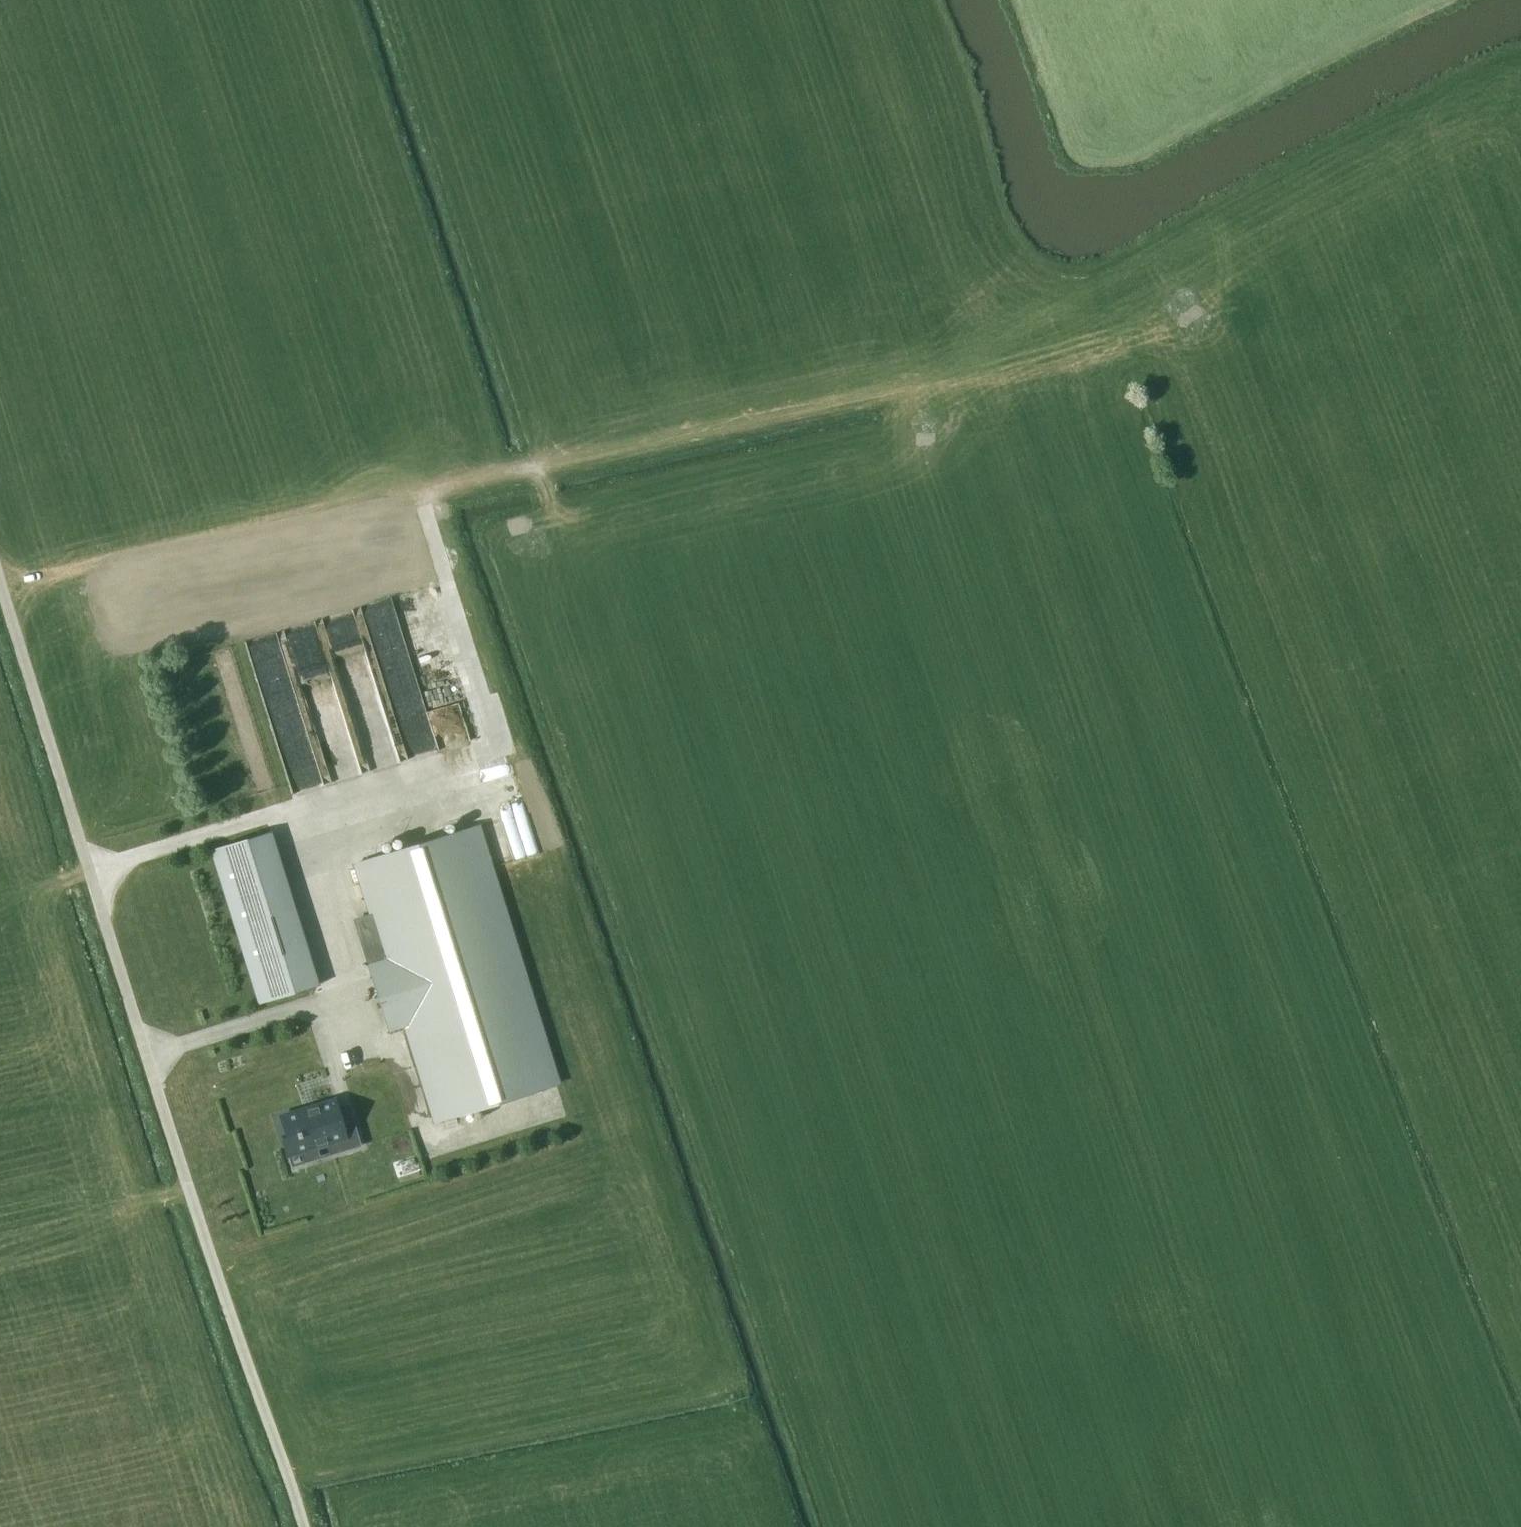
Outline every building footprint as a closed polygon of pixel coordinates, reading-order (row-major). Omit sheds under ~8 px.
[(434,706),(440,748),(473,744),(468,702),(434,706)] [(280,723),(296,775),(321,767),(305,715),(280,723)] [(556,1084),(475,826),(357,862),(373,914),(355,919),(369,964),(367,964),(388,1031),(408,1025),(437,1121),(556,1084)] [(318,985),(270,831),(213,849),(260,1003),(318,985)] [(346,1136),(334,1099),(280,1116),(285,1135),(281,1136),(287,1155),(346,1137),(349,1149),(361,1145),(357,1133),(346,1136)]
